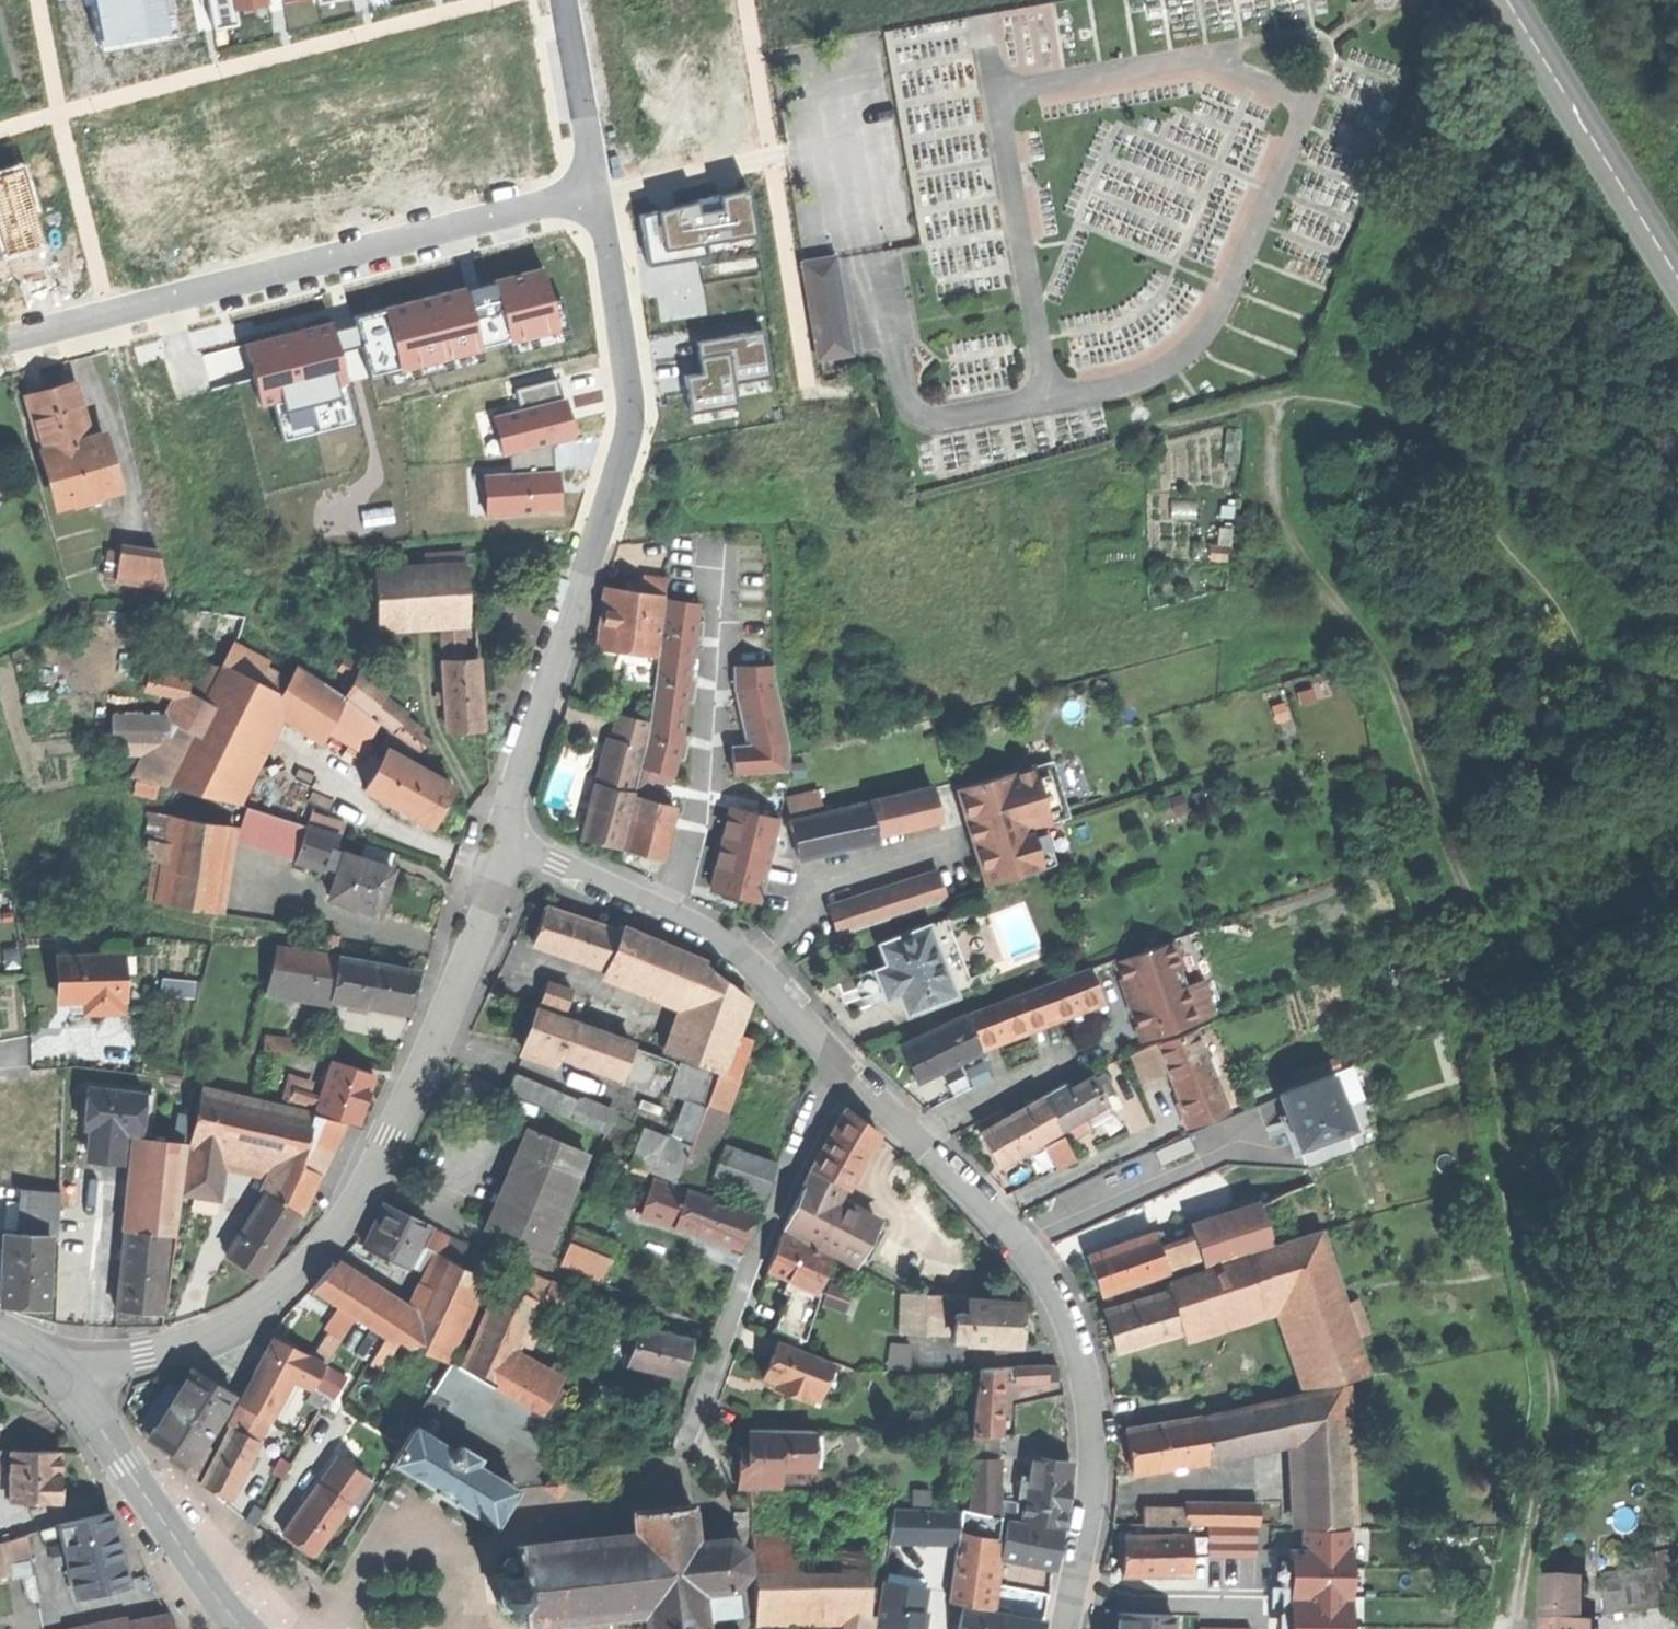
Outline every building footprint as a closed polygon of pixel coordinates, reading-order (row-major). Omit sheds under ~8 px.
[(100,46),(175,32),(169,0),(91,0),(100,46)] [(212,29),(240,24),(237,8),(267,2),(276,0),(207,0),(212,29)] [(21,166),(0,172),(0,249),(1,248),(3,254),(45,241),(21,166)] [(696,204),(637,214),(646,266),(696,257),(697,266),(759,256),(749,190),(720,195),(723,211),(698,215),(696,204)] [(819,359),(854,352),(834,252),(798,259),(819,359)] [(330,324),(247,345),(250,358),(262,404),(273,401),(282,439),(353,421),(343,381),(557,327),(543,270),(356,318),(357,324),(332,330),(330,324)] [(695,373),(679,376),(686,421),(740,413),(736,390),(773,384),(764,329),(690,341),(695,373)] [(551,443),(575,436),(557,377),(520,388),(526,406),(495,416),(508,456),(509,455),(551,443)] [(26,396),(41,450),(88,438),(73,383),(47,390),(26,396)] [(88,438),(41,450),(56,506),(116,489),(101,434),(88,438)] [(552,469),(551,443),(509,455),(510,473),(483,474),(486,512),(561,509),(559,469),(552,469)] [(118,550),(114,580),(166,588),(158,556),(118,550)] [(427,556),(427,567),(465,565),(465,554),(427,556)] [(374,570),(377,625),(420,623),(475,620),(474,600),(467,601),(465,565),(427,567),(374,570)] [(598,647),(657,654),(667,581),(643,578),(641,593),(606,589),(602,620),(598,647)] [(652,734),(647,754),(675,761),(683,739),(684,732),(692,679),(698,637),(704,601),(666,595),(652,734)] [(447,727),(481,725),(478,658),(443,660),(447,727)] [(778,661),(736,663),(737,689),(738,693),(747,734),(750,743),(734,743),(734,774),(792,769),(792,740),(778,661)] [(297,666),(288,681),(280,695),(272,711),(322,745),(330,728),(345,698),(297,666)] [(207,703),(166,786),(228,801),(237,784),(272,711),(280,695),(257,684),(224,667),(207,703)] [(265,669),(257,684),(280,695),(288,681),(265,669)] [(357,672),(345,698),(369,717),(381,698),(385,692),(357,672)] [(165,719),(133,779),(156,783),(166,786),(207,703),(185,692),(165,719)] [(369,717),(345,698),(330,728),(364,749),(367,742),(376,722),(369,717)] [(405,716),(381,698),(369,717),(376,722),(377,720),(390,731),(393,733),(394,731),(404,718),(405,716)] [(608,737),(596,784),(632,793),(650,722),(617,714),(611,738),(608,737)] [(155,721),(115,718),(112,754),(133,756),(135,732),(154,734),(155,721)] [(417,728),(404,718),(394,731),(419,752),(427,741),(415,732),(417,728)] [(381,751),(382,749),(390,731),(377,720),(376,722),(367,742),(381,751)] [(416,752),(393,733),(390,731),(382,749),(387,753),(389,750),(412,763),(416,752)] [(453,785),(412,763),(389,750),(387,753),(382,762),(374,758),(371,765),(379,769),(367,790),(386,800),(383,806),(407,819),(410,814),(431,825),(441,807),(453,785)] [(641,778),(644,778),(669,785),(675,761),(647,754),(641,778)] [(977,849),(988,886),(1057,864),(1046,826),(1043,818),(1068,811),(1053,762),(959,791),(977,849)] [(644,778),(639,797),(674,806),(678,787),(669,785),(644,778)] [(156,783),(133,779),(134,793),(155,797),(156,783)] [(257,793),(237,784),(228,801),(251,806),(257,793)] [(600,841),(618,846),(632,793),(596,784),(583,837),(600,841)] [(933,787),(868,803),(876,835),(906,828),(941,819),(933,787)] [(638,796),(624,850),(642,854),(662,860),(670,831),(675,809),(676,806),(674,806),(639,797),(638,796)] [(792,821),(801,860),(825,854),(878,841),(876,835),(868,803),(792,821)] [(237,832),(298,851),(305,825),(245,807),(237,832)] [(764,899),(781,819),(730,808),(726,830),(718,865),(713,888),(764,899)] [(683,811),(675,809),(670,831),(678,833),(683,811)] [(1070,819),(1068,811),(1043,818),(1046,826),(1070,819)] [(233,825),(174,816),(166,861),(159,902),(219,911),(233,825)] [(325,869),(326,867),(331,851),(336,834),(305,825),(298,851),(295,860),(325,869)] [(365,844),(360,859),(390,869),(395,853),(365,844)] [(330,898),(377,912),(384,890),(390,869),(360,859),(331,851),(326,867),(338,871),(330,898)] [(146,899),(159,902),(166,861),(153,859),(146,899)] [(939,871),(829,908),(838,935),(948,899),(939,871)] [(539,924),(533,943),(605,969),(610,954),(618,931),(545,907),(539,924)] [(899,995),(908,1015),(974,989),(946,918),(880,945),(888,965),(874,971),(879,984),(886,1000),(899,995)] [(620,924),(618,931),(610,954),(646,969),(644,974),(681,990),(695,957),(620,924)] [(337,935),(311,932),(310,940),(318,941),(317,948),(335,949),(337,935)] [(1171,942),(1116,961),(1144,1039),(1213,1014),(1201,981),(1187,986),(1171,942)] [(277,945),(269,987),(331,998),(339,956),(277,945)] [(58,956),(60,1000),(72,999),(84,999),(85,1012),(124,1011),(121,954),(58,956)] [(413,970),(339,956),(331,998),(405,1012),(408,994),(413,970)] [(717,974),(695,957),(681,990),(688,993),(706,1001),(717,974)] [(1089,967),(1013,996),(1025,1024),(1063,1009),(1100,995),(1089,967)] [(748,998),(717,974),(706,1001),(688,993),(666,1053),(718,1072),(722,1073),(736,1033),(748,998)] [(538,1007),(540,1007),(565,1017),(574,993),(547,983),(538,1007)] [(1013,996),(966,1016),(980,1046),(1005,1035),(1026,1026),(1025,1024),(1013,996)] [(531,1031),(524,1049),(557,1062),(559,1055),(622,1079),(635,1044),(565,1017),(540,1007),(531,1031)] [(911,1065),(918,1081),(982,1051),(980,1046),(966,1016),(902,1046),(911,1065)] [(1193,1030),(1161,1043),(1171,1069),(1178,1085),(1194,1126),(1227,1113),(1193,1030)] [(752,1039),(736,1033),(722,1073),(738,1079),(752,1039)] [(265,1037),(263,1049),(287,1052),(289,1040),(265,1037)] [(1140,1082),(1171,1069),(1161,1043),(1160,1041),(1129,1054),(1140,1082)] [(321,1098),(317,1110),(356,1122),(363,1100),(372,1072),(333,1060),(321,1098)] [(705,1108),(712,1087),(716,1075),(679,1063),(668,1094),(688,1101),(678,1127),(696,1133),(705,1108)] [(507,1091),(605,1134),(611,1112),(593,1102),(592,1105),(516,1072),(507,1091)] [(733,1095),(738,1079),(722,1073),(718,1072),(716,1075),(712,1087),(733,1095)] [(1104,1072),(1094,1078),(1104,1094),(1114,1088),(1104,1072)] [(1291,1124),(1299,1144),(1351,1124),(1331,1073),(1279,1093),(1291,1124)] [(1043,1097),(1061,1128),(1070,1123),(1084,1115),(1090,1125),(1098,1121),(1114,1112),(1104,1094),(1094,1078),(1093,1075),(1070,1089),(1065,1081),(1041,1095),(1043,1097)] [(146,1093),(88,1087),(86,1110),(92,1110),(88,1151),(104,1153),(123,1155),(125,1132),(142,1133),(146,1093)] [(343,1120),(202,1088),(190,1141),(230,1150),(280,1161),(273,1178),(267,1192),(298,1212),(301,1215),(326,1157),(343,1120)] [(290,1101),(317,1110),(321,1098),(294,1089),(290,1101)] [(157,1094),(146,1093),(142,1133),(153,1134),(157,1094)] [(1047,1136),(1061,1128),(1043,1097),(1008,1117),(984,1131),(982,1132),(991,1148),(1000,1164),(1032,1145),(1047,1136)] [(696,1133),(692,1145),(679,1183),(702,1191),(728,1116),(705,1108),(696,1133)] [(844,1186),(848,1188),(878,1132),(862,1120),(846,1109),(813,1170),(844,1186)] [(979,1124),(984,1131),(1008,1117),(1004,1110),(979,1124)] [(1076,1134),(1090,1125),(1084,1115),(1070,1123),(1076,1134)] [(488,1228),(544,1252),(586,1151),(530,1128),(513,1167),(488,1228)] [(644,1128),(630,1166),(679,1183),(692,1145),(644,1128)] [(1051,1143),(1047,1136),(1032,1145),(1035,1152),(1051,1143)] [(185,1142),(145,1137),(136,1229),(169,1233),(175,1234),(185,1142)] [(1152,1148),(1158,1161),(1180,1150),(1174,1138),(1152,1148)] [(227,1161),(230,1150),(190,1141),(182,1191),(218,1192),(227,1161)] [(725,1147),(714,1179),(765,1197),(776,1165),(725,1147)] [(227,1161),(273,1178),(280,1161),(230,1150),(227,1161)] [(836,1201),(844,1186),(813,1170),(805,1185),(836,1201)] [(641,1216),(675,1227),(686,1192),(652,1181),(641,1216)] [(879,1223),(836,1201),(805,1185),(784,1227),(858,1265),(879,1223)] [(57,1232),(58,1189),(35,1188),(23,1188),(22,1231),(49,1232),(57,1232)] [(260,1275),(298,1212),(267,1192),(226,1253),(260,1275)] [(749,1212),(686,1192),(675,1227),(738,1246),(749,1212)] [(1288,1194),(1260,1203),(1273,1241),(1301,1232),(1288,1194)] [(1192,1228),(1195,1235),(1204,1262),(1205,1265),(1273,1241),(1260,1203),(1259,1201),(1191,1225),(1192,1228)] [(365,1244),(409,1265),(419,1243),(429,1223),(385,1202),(376,1223),(365,1244)] [(437,1227),(429,1223),(419,1243),(438,1252),(488,1276),(492,1278),(500,1260),(436,1229),(437,1227)] [(570,1241),(612,1258),(619,1240),(577,1223),(570,1241)] [(161,1312),(169,1233),(136,1229),(125,1228),(117,1308),(136,1310),(161,1312)] [(1185,1231),(1188,1238),(1195,1235),(1192,1228),(1185,1231)] [(47,1304),(49,1232),(22,1231),(6,1230),(5,1248),(4,1271),(3,1303),(25,1303),(47,1304)] [(1162,1230),(1155,1233),(1160,1247),(1167,1245),(1162,1230)] [(1166,1280),(1169,1290),(1180,1326),(1280,1295),(1309,1386),(1369,1372),(1321,1231),(1166,1280)] [(832,1254),(782,1232),(775,1250),(768,1269),(789,1278),(797,1281),(820,1291),(832,1254)] [(1097,1278),(1102,1293),(1167,1270),(1168,1270),(1160,1247),(1155,1233),(1089,1255),(1097,1278)] [(1167,1245),(1160,1247),(1168,1270),(1167,1270),(1169,1274),(1204,1262),(1195,1235),(1188,1238),(1167,1245)] [(603,1280),(612,1258),(570,1241),(561,1263),(603,1280)] [(447,1361),(488,1276),(438,1252),(408,1314),(397,1338),(447,1361)] [(510,1263),(500,1283),(541,1301),(542,1298),(547,1288),(550,1281),(510,1263)] [(394,1339),(397,1338),(408,1314),(332,1265),(312,1286),(387,1335),(394,1339)] [(552,1277),(550,1281),(547,1288),(568,1298),(573,1287),(552,1277)] [(784,1290),(792,1293),(797,1281),(789,1278),(784,1290)] [(806,1339),(820,1291),(797,1281),(792,1293),(777,1325),(806,1339)] [(464,1364),(462,1367),(502,1384),(512,1364),(522,1342),(541,1301),(500,1283),(494,1297),(476,1336),(464,1364)] [(1113,1332),(1119,1350),(1182,1330),(1180,1326),(1169,1290),(1106,1310),(1113,1332)] [(469,1333),(476,1336),(494,1297),(487,1293),(469,1333)] [(904,1329),(926,1329),(926,1311),(926,1294),(904,1293),(904,1329)] [(947,1294),(926,1294),(926,1311),(947,1312),(947,1294)] [(548,1307),(542,1298),(541,1301),(522,1342),(530,1346),(548,1307)] [(955,1313),(954,1339),(967,1339),(967,1343),(1019,1344),(1019,1341),(1021,1341),(1025,1337),(1026,1325),(1022,1322),(1020,1322),(1020,1312),(1021,1300),(969,1299),(968,1313),(955,1313)] [(947,1329),(947,1312),(926,1311),(926,1329),(947,1329)] [(599,1316),(590,1353),(643,1367),(652,1329),(599,1316)] [(691,1339),(652,1329),(643,1367),(682,1376),(691,1339)] [(329,1333),(314,1358),(324,1363),(327,1364),(342,1341),(329,1333)] [(457,1360),(464,1364),(476,1336),(469,1333),(457,1360)] [(397,1341),(394,1339),(387,1335),(370,1362),(381,1369),(397,1341)] [(273,1337),(240,1403),(271,1419),(292,1378),(312,1387),(324,1363),(314,1358),(273,1337)] [(834,1360),(780,1338),(772,1357),(765,1375),(778,1380),(789,1384),(787,1389),(810,1399),(812,1394),(820,1397),(834,1360)] [(462,1367),(452,1362),(437,1388),(456,1399),(452,1406),(507,1436),(510,1431),(540,1448),(555,1419),(544,1413),(521,1400),(500,1388),(462,1367)] [(502,1384),(500,1388),(521,1400),(534,1376),(512,1364),(502,1384)] [(1058,1365),(1048,1366),(1048,1381),(1059,1380),(1059,1374),(1058,1365)] [(1015,1367),(1015,1381),(1048,1381),(1048,1366),(1015,1367)] [(980,1368),(972,1433),(999,1434),(1001,1368),(980,1368)] [(177,1452),(192,1462),(204,1442),(234,1394),(194,1369),(183,1386),(153,1434),(152,1436),(167,1446),(177,1452)] [(557,1389),(534,1376),(521,1400),(544,1413),(557,1389)] [(776,1385),(787,1389),(789,1384),(778,1380),(776,1385)] [(1346,1383),(1290,1396),(1292,1436),(1297,1526),(1354,1522),(1346,1383)] [(147,1431),(153,1434),(183,1386),(179,1384),(173,1385),(168,1388),(165,1392),(162,1390),(140,1424),(148,1429),(147,1431)] [(575,1399),(557,1389),(544,1413),(555,1419),(562,1423),(575,1399)] [(1208,1455),(1292,1436),(1290,1396),(1201,1417),(1208,1455)] [(220,1492),(232,1498),(271,1419),(240,1403),(229,1425),(232,1426),(203,1483),(220,1492)] [(1132,1456),(1135,1473),(1209,1461),(1208,1455),(1201,1417),(1128,1429),(1132,1456)] [(417,1425),(395,1461),(435,1485),(433,1488),(444,1495),(456,1502),(457,1499),(497,1524),(519,1488),(482,1465),(477,1462),(458,1450),(417,1425)] [(741,1488),(780,1489),(781,1468),(814,1469),(815,1429),(750,1428),(750,1445),(750,1458),(741,1458),(741,1473),(741,1488)] [(972,1433),(970,1510),(997,1516),(997,1510),(999,1434),(972,1433)] [(341,1457),(376,1476),(387,1455),(351,1436),(341,1457)] [(214,1448),(204,1442),(192,1462),(177,1452),(171,1458),(199,1481),(214,1448)] [(462,1444),(458,1450),(477,1462),(481,1456),(462,1444)] [(742,1445),(741,1458),(750,1458),(750,1445),(742,1445)] [(60,1452),(11,1451),(11,1499),(26,1500),(42,1500),(60,1500),(60,1476),(60,1452)] [(485,1459),(481,1456),(477,1462),(482,1465),(485,1459)] [(1030,1479),(1028,1492),(1065,1498),(1068,1483),(1071,1464),(1034,1457),(1030,1479)] [(301,1544),(316,1554),(363,1486),(333,1464),(285,1533),(301,1544)] [(548,1484),(561,1494),(572,1480),(559,1469),(548,1484)] [(1019,1496),(1027,1498),(1028,1492),(1030,1479),(1022,1477),(1019,1496)] [(915,1489),(915,1503),(931,1503),(931,1489),(915,1489)] [(387,1503),(397,1509),(406,1497),(396,1490),(387,1503)] [(1024,1514),(1023,1520),(1061,1526),(1065,1498),(1028,1492),(1027,1498),(1024,1514)] [(1190,1502),(1190,1508),(1190,1522),(1260,1523),(1260,1503),(1190,1502)] [(637,1531),(642,1531),(644,1545),(679,1541),(698,1555),(700,1576),(687,1592),(690,1620),(648,1625),(649,1628),(690,1628),(707,1627),(706,1618),(744,1614),(741,1594),(736,1594),(735,1585),(748,1570),(745,1544),(727,1530),(723,1531),(721,1516),(694,1519),(693,1503),(635,1509),(637,1531)] [(248,1520),(258,1526),(267,1510),(256,1504),(248,1520)] [(892,1540),(958,1542),(962,1508),(897,1507),(892,1540)] [(1146,1524),(1190,1525),(1190,1522),(1190,1508),(1146,1507),(1146,1524)] [(950,1601),(964,1603),(989,1608),(1000,1516),(997,1516),(970,1510),(962,1508),(958,1542),(950,1601)] [(69,1560),(77,1592),(127,1580),(119,1546),(111,1510),(60,1522),(63,1534),(65,1543),(69,1560)] [(1000,1516),(1007,1517),(1023,1520),(1024,1514),(997,1510),(997,1516),(1000,1516)] [(1023,1520),(1007,1517),(1001,1556),(1054,1565),(1057,1549),(1061,1526),(1023,1520)] [(44,1538),(63,1534),(60,1522),(41,1527),(44,1538)] [(644,1545),(642,1531),(637,1531),(518,1544),(524,1559),(520,1570),(519,1558),(515,1556),(508,1557),(504,1561),(505,1567),(509,1571),(496,1572),(499,1602),(513,1601),(509,1605),(509,1610),(514,1616),(521,1615),(522,1615),(525,1612),(526,1625),(647,1612),(648,1625),(690,1620),(687,1592),(700,1576),(698,1555),(679,1541),(644,1545)] [(1245,1571),(1281,1571),(1282,1532),(1245,1532),(1245,1571)] [(1282,1532),(1281,1571),(1281,1628),(1347,1628),(1351,1534),(1282,1532)] [(8,1574),(34,1568),(27,1533),(1,1540),(7,1570),(8,1574)] [(1125,1556),(1125,1575),(1193,1576),(1193,1536),(1125,1535),(1125,1556)] [(755,1540),(755,1554),(805,1553),(805,1539),(755,1540)] [(55,1563),(69,1560),(65,1543),(51,1547),(55,1563)] [(755,1554),(756,1617),(856,1615),(871,1615),(869,1552),(805,1553),(755,1554)] [(1602,1575),(1603,1610),(1659,1609),(1659,1574),(1602,1575)] [(878,1615),(875,1628),(926,1628),(929,1611),(923,1610),(927,1586),(884,1578),(878,1615)] [(1549,1578),(1548,1623),(1584,1624),(1585,1579),(1549,1578)] [(989,1609),(989,1608),(964,1603),(959,1628),(985,1628),(989,1609)] [(1044,1620),(989,1609),(985,1628),(1042,1628),(1044,1620)] [(1172,1613),(1123,1612),(1123,1628),(1171,1628),(1172,1613)] [(878,1615),(871,1615),(856,1615),(854,1628),(875,1628),(878,1615)] [(128,1625),(126,1617),(69,1628),(129,1628),(128,1625)] [(169,1617),(128,1625),(129,1628),(176,1628),(169,1617)]
